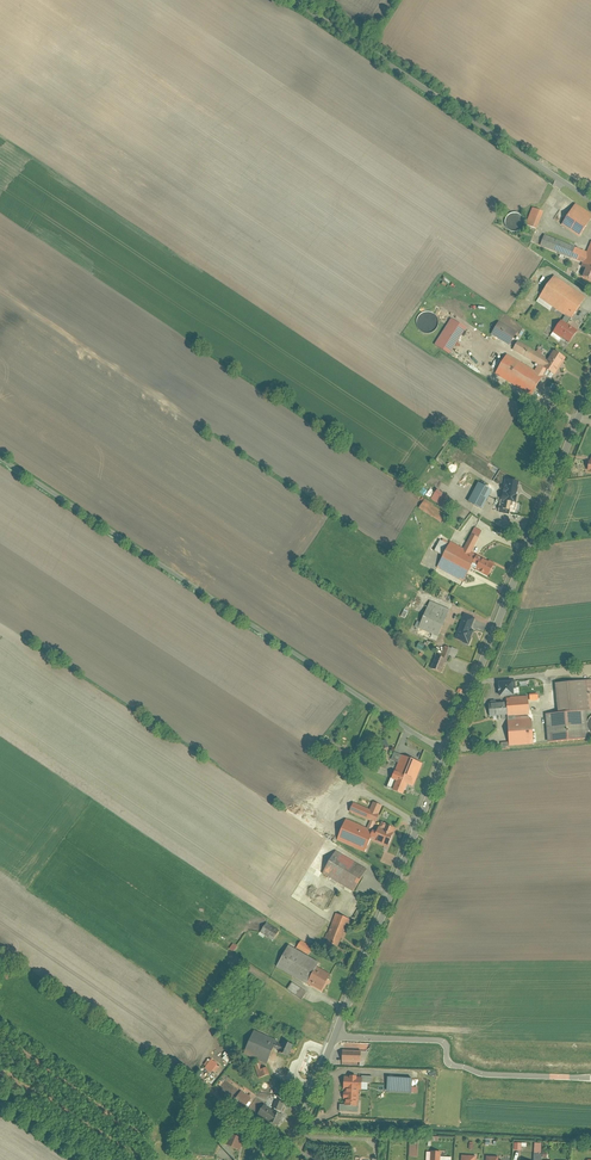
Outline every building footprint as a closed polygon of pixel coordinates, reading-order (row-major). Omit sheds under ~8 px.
[(575,205),(561,226),(579,238),(590,220),(590,215),(575,205)] [(543,213),(532,209),(525,226),(536,231),(543,213)] [(544,236),(540,247),(583,264),(581,268),(586,270),(583,278),(590,282),(590,242),(587,253),(544,236)] [(586,298),(554,277),(539,299),(571,321),(586,298)] [(467,330),(451,320),(434,346),(449,356),(467,330)] [(578,333),(562,321),(553,334),(561,340),(562,339),(570,344),(578,333)] [(517,333),(499,322),(491,336),(510,347),(517,333)] [(566,359),(554,352),(548,360),(518,342),(513,351),(538,366),(535,372),(507,355),(495,375),(531,397),(546,372),(555,378),(566,359)] [(519,484),(506,482),(500,514),(509,516),(511,505),(516,505),(517,497),(516,497),(519,484)] [(493,492),(478,484),(468,504),(482,511),(493,492)] [(448,512),(454,503),(436,489),(429,498),(448,512)] [(417,509),(441,523),(446,515),(432,506),(433,504),(424,499),(417,509)] [(483,532),(475,528),(463,549),(451,543),(437,568),(463,581),(470,568),(476,556),(471,554),(483,532)] [(488,563),(476,556),(470,568),(476,571),(475,572),(488,579),(495,565),(489,561),(488,563)] [(450,610),(430,602),(416,634),(436,643),(450,610)] [(475,619),(464,615),(455,640),(462,643),(462,644),(469,646),(474,632),(471,630),(475,619)] [(418,642),(415,648),(421,651),(424,645),(418,642)] [(436,656),(430,670),(441,675),(451,651),(445,648),(441,658),(436,656)] [(555,685),(557,715),(587,712),(590,712),(590,681),(555,685)] [(513,683),(498,684),(499,699),(510,698),(514,698),(513,683)] [(543,687),(526,688),(527,697),(527,700),(544,698),(543,687)] [(527,697),(514,698),(510,698),(510,699),(506,700),(506,703),(507,716),(508,719),(527,717),(527,715),(529,715),(527,700),(527,697)] [(506,703),(488,704),(489,719),(496,718),(496,720),(502,720),(502,717),(507,716),(506,703)] [(557,715),(545,716),(548,744),(589,740),(587,712),(557,715)] [(527,717),(508,719),(510,747),(534,745),(532,720),(529,720),(529,717),(527,717)] [(386,739),(378,741),(380,749),(388,747),(386,739)] [(422,763),(401,755),(390,781),(396,783),(392,792),(403,796),(407,786),(413,786),(422,763)] [(367,828),(346,819),(336,842),(366,854),(371,842),(389,850),(398,829),(379,820),(380,816),(379,815),(382,808),(372,803),(369,811),(353,804),(349,814),(369,823),(367,828)] [(367,870),(335,852),(321,876),(354,894),(367,870)] [(327,942),(325,946),(338,951),(350,922),(335,915),(324,940),(327,942)] [(264,935),(272,940),(279,929),(265,921),(258,934),(263,937),(264,935)] [(300,940),(295,947),(307,955),(311,948),(300,940)] [(320,964),(288,947),(276,969),(322,994),(332,976),(318,969),(320,964)] [(302,998),(305,991),(290,983),(286,990),(302,998)] [(277,1042),(253,1032),(243,1055),(267,1066),(277,1042)] [(288,1057),(293,1046),(284,1042),(282,1045),(277,1043),(274,1049),(279,1051),(279,1053),(288,1057)] [(361,1052),(342,1052),(341,1066),(360,1066),(361,1052)] [(208,1059),(202,1068),(210,1073),(211,1071),(214,1073),(219,1066),(208,1059)] [(259,1064),(254,1066),(258,1079),(269,1076),(266,1066),(261,1068),(259,1064)] [(362,1079),(343,1079),(342,1092),(345,1092),(344,1108),(357,1109),(358,1092),(362,1092),(362,1079)] [(412,1081),(387,1079),(386,1094),(411,1096),(412,1081)] [(244,1107),(251,1099),(241,1090),(234,1098),(244,1107)] [(280,1112),(283,1102),(277,1100),(273,1110),(280,1112)] [(264,1106),(259,1115),(277,1126),(282,1116),(264,1106)] [(230,1135),(226,1145),(240,1151),(243,1139),(230,1135)] [(408,1143),(408,1156),(416,1156),(417,1143),(408,1143)]
